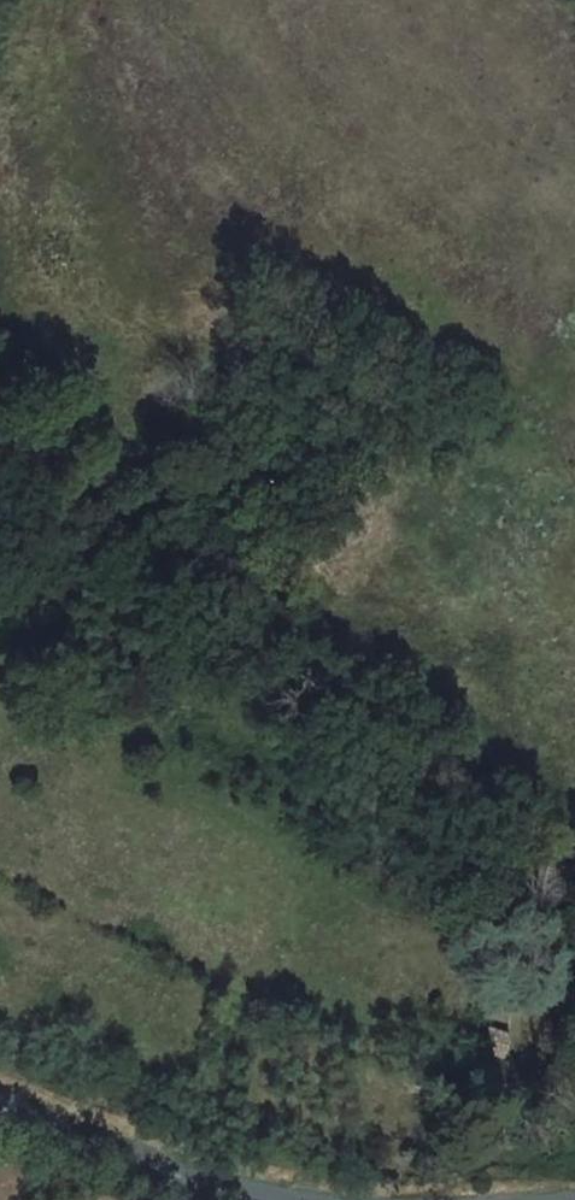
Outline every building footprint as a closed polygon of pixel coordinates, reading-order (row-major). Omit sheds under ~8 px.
[(504,1057),(510,1033),(486,1027),(480,1050),(504,1057)]
